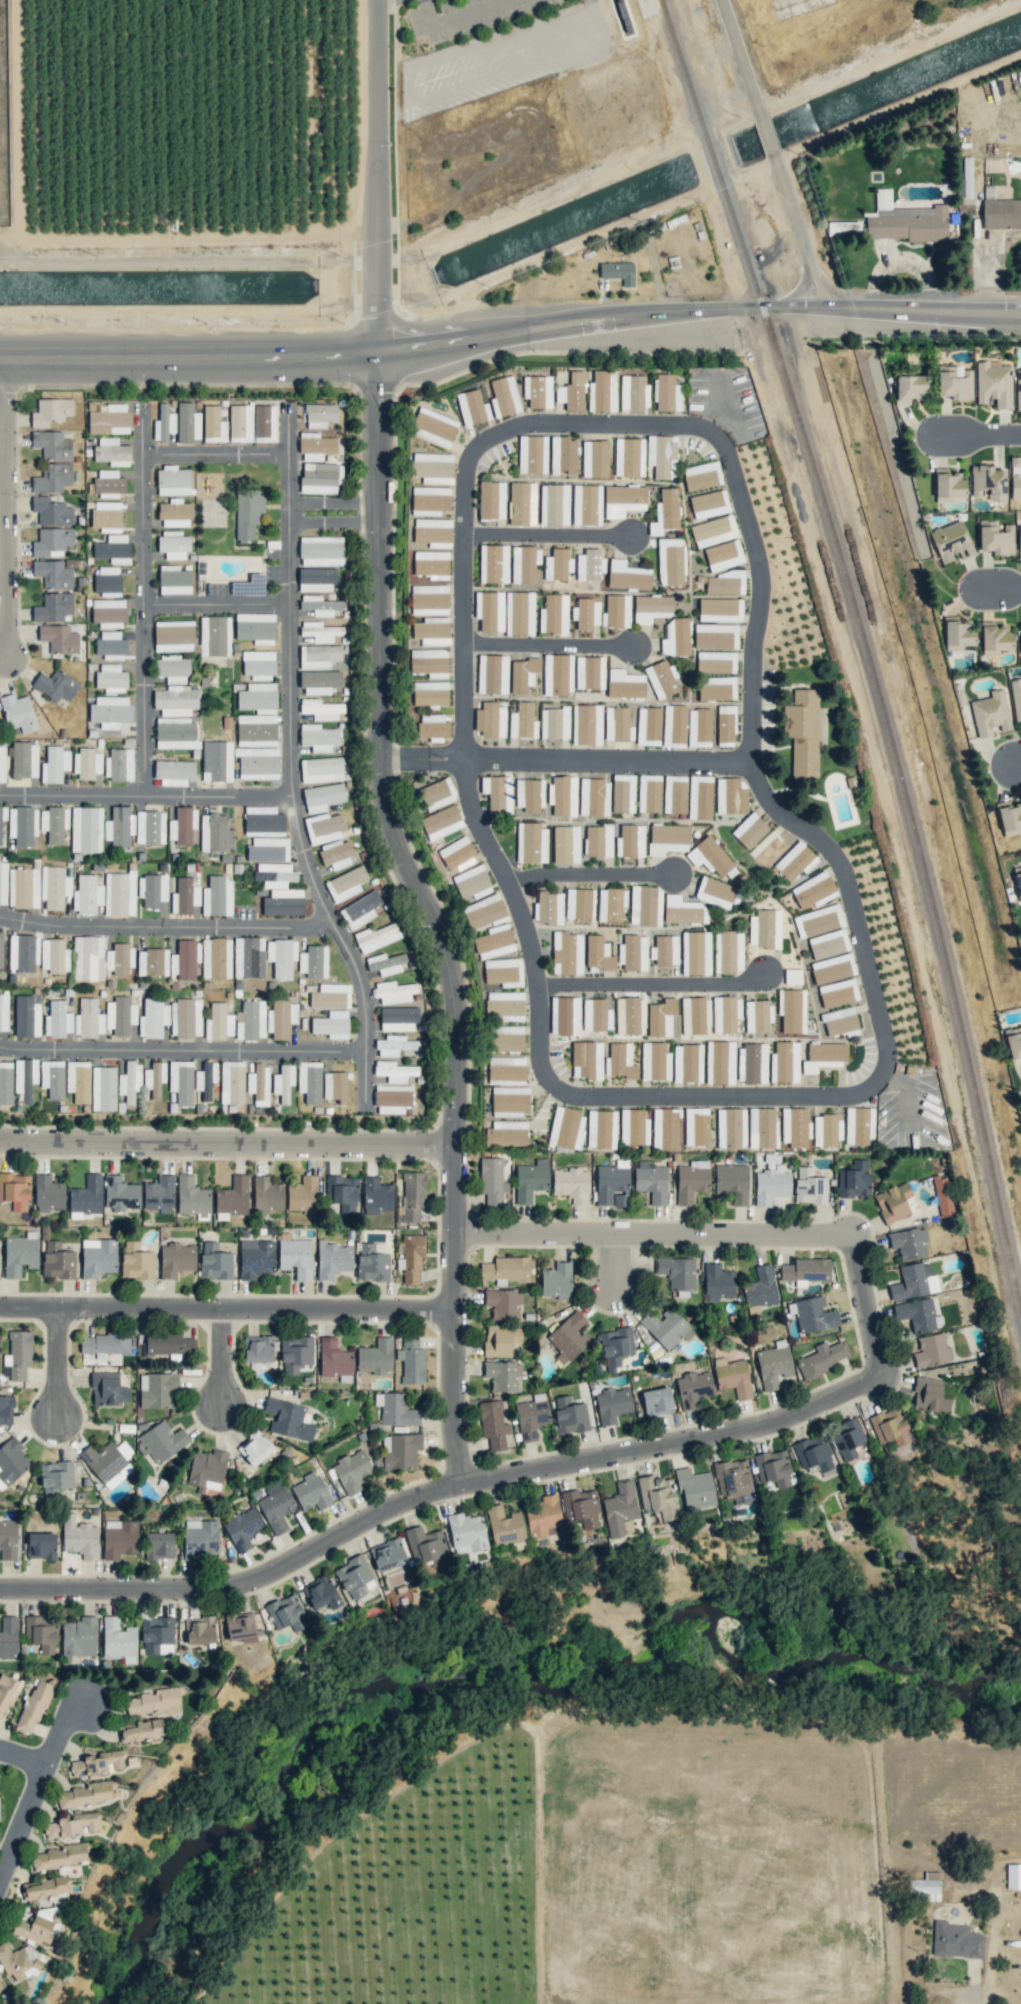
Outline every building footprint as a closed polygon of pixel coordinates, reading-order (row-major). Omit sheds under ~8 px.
[(963,178),(956,178),(956,199),(972,198),(971,157),(962,157),(963,178)] [(891,208),(891,188),(875,188),(875,216),(865,217),(866,239),(906,238),(906,242),(947,241),(946,204),(933,204),(933,207),(891,208)] [(982,199),(982,228),(1020,229),(1020,199),(982,199)] [(859,221),(827,222),(827,235),(860,234),(859,221)] [(599,278),(622,278),(622,287),(634,287),(633,262),(599,263),(599,278)] [(976,403),(986,403),(986,396),(991,396),(991,398),(996,398),(996,409),(1011,408),(1011,376),(1012,376),(1012,365),(988,365),(988,360),(981,360),(981,361),(976,361),(976,403)] [(938,396),(950,396),(950,400),(971,400),(971,370),(963,370),(963,377),(955,377),(955,366),(947,366),(947,365),(938,365),(938,396)] [(583,411),(584,371),(570,370),(569,386),(555,385),(554,402),(565,402),(565,410),(583,411)] [(616,412),(616,370),(593,370),(592,382),(588,382),(588,411),(616,412)] [(896,404),(910,404),(910,400),(911,400),(911,398),(914,398),(914,400),(927,400),(927,375),(915,375),(915,370),(895,370),(896,404)] [(674,373),(656,374),(657,411),(682,411),(682,384),(674,384),(674,373)] [(493,398),(490,399),(494,418),(521,411),(513,375),(489,381),(493,398)] [(646,375),(620,375),(620,410),(646,410),(646,375)] [(551,376),(523,376),(523,398),(528,398),(528,408),(552,408),(551,376)] [(455,394),(464,426),(491,419),(487,403),(482,404),(478,388),(455,394)] [(881,393),(882,398),(886,398),(887,401),(879,402),(880,412),(891,411),(889,392),(881,393)] [(31,427),(48,427),(48,421),(64,421),(64,416),(72,416),(72,399),(37,399),(37,412),(30,412),(31,427)] [(175,433),(175,412),(168,412),(168,403),(159,402),(158,420),(154,420),(153,441),(167,441),(167,433),(175,433)] [(200,412),(193,413),(193,402),(177,402),(178,442),(200,441),(200,412)] [(88,411),(88,434),(130,433),(130,411),(126,411),(126,403),(106,403),(106,411),(88,411)] [(304,429),(326,428),(326,422),(337,422),(337,403),(304,404),(304,429)] [(204,442),(227,442),(227,421),(219,421),(218,405),(203,405),(204,442)] [(252,405),(229,405),(229,442),(252,442),(252,405)] [(277,441),(276,405),(254,405),(254,442),(277,441)] [(458,422),(419,406),(411,425),(416,426),(413,434),(447,448),(458,422)] [(71,459),(71,438),(62,439),(62,431),(31,431),(31,447),(41,447),(42,460),(71,459)] [(336,438),(319,438),(319,432),(300,432),(300,461),(322,460),(322,453),(336,453),(336,438)] [(653,479),(676,479),(676,436),(647,435),(647,465),(654,465),(653,479)] [(518,473),(546,473),(546,436),(518,436),(518,473)] [(95,461),(109,461),(109,465),(130,465),(130,445),(118,445),(118,437),(95,437),(95,461)] [(550,473),(576,474),(577,438),(551,437),(550,473)] [(643,476),(644,438),(615,438),(615,475),(643,476)] [(608,441),(583,440),(582,476),(608,477),(608,441)] [(452,482),(452,454),(412,453),(411,476),(422,477),(421,481),(452,482)] [(687,491),(722,483),(717,460),(682,468),(687,491)] [(31,491),(62,492),(63,485),(71,485),(72,464),(43,463),(43,476),(31,476),(31,491)] [(337,494),(337,464),(301,463),(301,493),(337,494)] [(971,496),(981,496),(981,489),(988,489),(987,500),(1005,500),(1005,470),(992,470),(992,466),(982,466),(982,465),(978,465),(978,466),(971,466),(971,496)] [(934,467),(949,467),(949,473),(950,472),(950,475),(953,475),(953,472),(961,472),(962,476),(966,476),(966,497),(952,497),(952,502),(936,502),(936,497),(935,497),(934,467)] [(125,496),(125,477),(117,477),(117,470),(101,470),(100,477),(93,477),(93,496),(125,496)] [(1012,474),(1020,474),(1020,499),(1013,499),(1012,474)] [(479,482),(478,519),(504,519),(505,482),(479,482)] [(536,483),(510,482),(509,525),(535,525),(536,483)] [(570,525),(569,484),(540,485),(541,526),(570,525)] [(600,525),(601,485),(573,485),(572,524),(600,525)] [(604,518),(624,519),(624,509),(646,510),(647,486),(605,486),(604,518)] [(677,488),(660,488),(660,503),(655,503),(656,522),(648,522),(648,535),(662,535),(662,529),(678,529),(677,488)] [(689,496),(694,519),(729,512),(725,489),(689,496)] [(235,541),(254,541),(254,524),(259,524),(259,514),(265,514),(265,491),(236,491),(235,541)] [(73,524),(73,508),(65,508),(65,502),(49,503),(49,496),(32,496),(32,512),(37,512),(38,525),(73,524)] [(191,526),(191,503),(182,503),(182,498),(169,498),(169,503),(160,503),(159,526),(191,526)] [(120,502),(92,502),(92,528),(120,528),(120,502)] [(738,536),(731,513),(689,527),(696,549),(738,536)] [(413,542),(429,542),(429,547),(450,548),(450,519),(414,519),(413,542)] [(943,564),(954,559),(952,553),(954,553),(955,554),(958,552),(961,559),(975,553),(960,519),(940,528),(938,526),(932,529),(933,531),(929,533),(943,564)] [(979,550),(992,550),(992,554),(998,554),(998,556),(1007,556),(1007,554),(1014,554),(1013,524),(1004,525),(1004,531),(997,531),(996,521),(989,521),(989,519),(979,519),(979,550)] [(48,556),(48,550),(65,550),(65,545),(73,545),(73,528),(38,528),(38,541),(31,541),(31,557),(48,556)] [(188,536),(182,535),(182,531),(159,531),(159,552),(165,552),(165,559),(188,559),(188,536)] [(129,535),(107,535),(107,542),(93,542),(92,558),(109,558),(109,563),(128,563),(129,535)] [(342,536),(299,537),(300,566),(343,565),(342,536)] [(683,538),(658,539),(659,585),(684,585),(683,538)] [(703,548),(710,572),(744,562),(738,539),(703,548)] [(508,545),(480,545),(480,582),(508,583),(508,545)] [(512,583),(535,583),(535,563),(540,563),(540,547),(512,547),(512,583)] [(544,556),(544,580),(567,580),(568,571),(572,572),(572,558),(568,558),(568,548),(551,548),(551,556),(544,556)] [(599,581),(599,572),(604,572),(604,557),(600,557),(600,549),(584,548),(584,554),(576,554),(576,580),(599,581)] [(448,552),(414,551),(414,574),(428,575),(428,579),(448,579),(448,552)] [(625,567),(625,559),(609,558),(608,588),(650,589),(651,568),(625,567)] [(72,589),(72,568),(63,568),(63,560),(32,561),(32,576),(43,576),(43,589),(72,589)] [(159,593),(191,593),(191,570),(179,570),(179,565),(159,565),(159,593)] [(95,595),(119,595),(120,567),(95,566),(95,595)] [(334,568),(299,568),(299,592),(335,591),(334,568)] [(743,593),(743,573),(697,574),(697,582),(705,582),(705,594),(743,593)] [(411,614),(448,614),(447,585),(411,585),(411,614)] [(72,593),(43,592),(43,605),(32,605),(32,621),(63,622),(63,614),(72,614),(72,593)] [(503,592),(475,592),(475,619),(480,619),(480,632),(503,631),(503,592)] [(505,635),(533,635),(534,592),(506,592),(505,635)] [(539,633),(567,633),(568,594),(545,594),(544,609),(539,608),(539,633)] [(630,595),(604,594),(603,627),(629,627),(630,595)] [(313,617),(333,616),(333,610),(343,609),(343,600),(321,601),(321,595),(300,595),(301,609),(313,609),(313,617)] [(634,624),(651,624),(651,617),(672,617),(672,596),(634,596),(634,624)] [(741,621),(742,599),(699,598),(698,621),(741,621)] [(92,599),(92,626),(125,627),(125,600),(92,599)] [(576,630),(592,630),(592,625),(599,625),(600,599),(576,599),(576,606),(572,606),(571,619),(576,620),(576,630)] [(274,614),(236,614),(235,639),(254,639),(254,644),(274,644),(274,614)] [(200,655),(225,656),(226,637),(230,638),(230,616),(200,616),(200,655)] [(945,645),(962,645),(974,645),(974,622),(971,622),(971,621),(963,621),(963,622),(958,622),(958,616),(944,616),(944,620),(945,620),(945,645)] [(449,617),(422,617),(422,622),(412,622),(412,638),(421,638),(421,645),(449,645),(449,617)] [(689,618),(666,618),(666,639),(661,639),(660,655),(689,656),(689,618)] [(155,652),(194,651),(193,621),(154,621),(155,652)] [(343,626),(321,626),(321,621),(300,621),(301,635),(313,635),(313,643),(332,643),(332,635),(343,635),(343,626)] [(981,650),(1011,650),(1011,634),(1007,634),(1007,626),(1000,626),(1000,628),(994,628),(995,621),(980,621),(980,626),(982,626),(981,650)] [(737,649),(738,625),(694,624),(694,648),(737,649)] [(78,654),(78,632),(69,632),(69,625),(38,625),(38,641),(49,641),(49,653),(78,654)] [(120,631),(97,631),(97,654),(104,654),(104,657),(127,657),(127,639),(120,639),(120,631)] [(342,645),(300,645),(300,669),(329,669),(329,661),(342,661),(342,645)] [(447,649),(410,650),(410,673),(427,672),(428,678),(447,678),(447,649)] [(273,651),(242,652),(242,678),(274,678),(273,651)] [(736,652),(697,651),(696,672),(735,673),(736,652)] [(572,655),(544,654),(543,695),(571,696),(572,655)] [(507,694),(508,655),(479,655),(477,693),(507,694)] [(166,684),(188,683),(188,659),(180,659),(180,656),(155,656),(155,676),(166,676),(166,684)] [(603,689),(604,657),(576,656),(575,688),(603,689)] [(511,659),(511,693),(527,694),(527,685),(533,686),(533,672),(540,672),(540,660),(511,659)] [(657,700),(678,691),(673,678),(677,676),(672,664),(668,666),(665,659),(644,668),(657,700)] [(120,664),(97,664),(96,687),(105,687),(105,693),(126,693),(126,672),(120,672),(120,664)] [(68,702),(80,684),(56,667),(49,678),(40,671),(31,685),(56,702),(60,697),(68,702)] [(608,697),(645,697),(645,674),(624,674),(624,668),(607,669),(608,697)] [(341,671),(301,671),(301,694),(330,694),(330,688),(341,687),(341,671)] [(735,677),(699,678),(699,700),(735,699),(735,677)] [(1015,721),(1020,720),(1020,678),(1014,679),(1014,680),(1010,680),(1015,721)] [(413,705),(448,705),(447,681),(413,682),(413,705)] [(275,683),(247,683),(247,690),(237,690),(237,709),(256,709),(256,714),(276,713),(275,683)] [(191,715),(191,708),(198,708),(198,690),(188,690),(188,686),(166,686),(166,690),(153,690),(153,709),(161,709),(161,716),(191,715)] [(818,689),(792,689),(792,705),(784,705),(784,737),(791,737),(791,780),(817,780),(818,689)] [(970,702),(978,738),(991,735),(989,727),(1000,724),(1001,731),(1012,729),(1002,689),(998,690),(998,689),(990,691),(991,697),(970,702)] [(27,695),(15,699),(13,693),(0,697),(0,702),(8,728),(19,725),(22,733),(38,728),(27,695)] [(118,729),(119,722),(130,722),(130,697),(95,696),(95,704),(89,703),(89,722),(101,722),(101,728),(118,729)] [(343,703),(320,704),(320,698),(300,698),(300,713),(312,713),(312,720),(337,720),(337,713),(343,713),(343,703)] [(509,712),(509,737),(537,738),(537,721),(532,721),(533,702),(516,702),(516,712),(509,712)] [(505,703),(482,703),(481,709),(475,709),(474,736),(505,736),(505,703)] [(687,705),(664,705),(663,744),(670,744),(669,746),(685,747),(687,705)] [(734,705),(717,706),(717,746),(735,745),(734,705)] [(629,707),(605,707),(606,740),(633,739),(633,727),(629,727),(629,707)] [(661,708),(638,707),(637,744),(660,745),(661,708)] [(568,708),(540,708),(540,738),(568,738),(568,708)] [(711,709),(688,709),(688,747),(710,747),(711,709)] [(277,715),(237,715),(237,745),(276,745),(277,715)] [(156,719),(156,748),(197,748),(196,718),(156,719)] [(312,752),(331,752),(331,745),(340,745),(339,729),(320,729),(320,724),(300,724),(300,745),(312,745),(312,752)] [(232,741),(202,741),(202,781),(231,782),(232,741)] [(36,779),(37,743),(12,742),(11,778),(36,779)] [(69,770),(69,751),(62,751),(62,746),(46,745),(46,763),(41,762),(41,783),(62,783),(62,770),(69,770)] [(102,754),(94,754),(94,748),(75,747),(75,779),(93,779),(94,773),(101,773),(102,754)] [(278,779),(278,748),(234,747),(234,755),(239,755),(238,778),(278,779)] [(133,779),(132,748),(109,749),(109,757),(104,757),(105,780),(133,779)] [(301,782),(343,781),(342,757),(301,759),(301,782)] [(186,785),(186,780),(194,780),(194,761),(155,760),(154,779),(161,779),(160,785),(186,785)] [(633,812),(634,775),(613,774),(612,812),(633,812)] [(638,811),(660,812),(661,775),(639,774),(638,811)] [(663,812),(685,813),(686,776),(664,775),(663,812)] [(688,818),(711,819),(712,776),(689,775),(688,818)] [(488,813),(512,813),(511,776),(480,776),(481,793),(488,793),(488,813)] [(576,776),(552,776),(552,785),(548,785),(548,803),(553,803),(552,816),(576,816),(576,776)] [(457,799),(448,777),(419,789),(428,811),(457,799)] [(715,778),(716,814),(746,813),(745,777),(715,778)] [(543,779),(516,779),(515,810),(542,811),(543,779)] [(579,816),(608,816),(609,779),(580,779),(579,816)] [(306,813),(327,811),(326,803),(345,801),(343,784),(303,788),(306,813)] [(996,809),(997,809),(1002,831),(1003,831),(1004,835),(1020,832),(1019,827),(1020,827),(1020,803),(1015,805),(1015,806),(1011,807),(1011,805),(1009,806),(1008,801),(995,804),(996,809)] [(428,841),(464,826),(455,804),(419,819),(428,841)] [(129,807),(111,806),(111,821),(104,820),(104,840),(111,840),(111,846),(129,847),(129,834),(134,835),(134,815),(129,815),(129,807)] [(284,813),(276,814),(276,806),(244,806),(244,834),(266,834),(266,835),(284,835),(284,813)] [(8,837),(15,837),(15,847),(32,847),(32,836),(37,836),(37,807),(8,807),(8,837)] [(102,808),(71,807),(71,852),(101,852),(102,808)] [(191,842),(191,828),(197,828),(197,807),(176,807),(176,820),(168,820),(168,842),(191,842)] [(40,830),(47,830),(47,844),(63,844),(63,829),(68,829),(68,808),(39,808),(40,830)] [(164,843),(164,812),(136,811),(136,842),(164,843)] [(310,845),(344,837),(338,814),(329,817),(327,812),(303,819),(310,845)] [(747,850),(769,829),(752,812),(730,832),(747,850)] [(201,814),(200,851),(226,852),(226,814),(201,814)] [(540,823),(517,822),(516,862),(547,862),(547,828),(540,828),(540,823)] [(615,857),(643,857),(644,825),(620,824),(619,837),(616,837),(615,857)] [(612,825),(586,825),(585,856),(612,856),(612,825)] [(664,850),(689,850),(689,825),(649,825),(649,856),(664,856),(664,850)] [(578,863),(579,826),(554,826),(553,863),(578,863)] [(458,868),(477,858),(465,835),(437,850),(448,871),(456,866),(458,868)] [(721,879),(735,867),(708,835),(685,854),(695,867),(701,862),(709,871),(713,868),(721,879)] [(288,838),(252,837),(252,845),(247,845),(246,860),(288,861),(288,838)] [(354,863),(345,838),(317,848),(323,866),(330,863),(333,870),(354,863)] [(773,866),(789,882),(801,870),(805,874),(819,860),(798,840),(773,866)] [(263,888),(286,888),(287,881),(297,881),(297,872),(290,871),(291,864),(255,863),(254,880),(263,881),(263,888)] [(493,890),(481,864),(451,876),(463,903),(493,890)] [(361,891),(358,883),(368,879),(362,865),(324,881),(333,903),(361,891)] [(63,910),(63,895),(71,896),(71,876),(64,876),(64,866),(41,866),(40,899),(45,899),(45,910),(63,910)] [(1014,874),(1012,874),(1019,902),(1020,902),(1020,867),(1013,869),(1014,874)] [(8,869),(8,908),(39,907),(38,868),(8,869)] [(790,889),(801,912),(837,894),(826,871),(790,889)] [(105,872),(104,915),(134,915),(135,873),(105,872)] [(96,875),(77,874),(77,890),(73,890),(72,913),(96,914),(96,905),(103,905),(103,885),(96,885),(96,875)] [(167,875),(138,875),(138,897),(143,897),(142,908),(159,908),(159,900),(167,901),(167,875)] [(232,915),(231,876),(208,877),(208,888),(202,888),(202,915),(232,915)] [(730,909),(736,886),(701,876),(694,899),(730,909)] [(192,914),(192,905),(199,905),(200,885),(192,885),(192,877),(176,877),(176,893),(171,893),(171,914),(192,914)] [(661,887),(631,886),(630,925),(661,925),(661,887)] [(303,889),(270,889),(270,897),(262,897),(262,916),(304,914),(303,889)] [(338,910),(350,931),(376,916),(371,908),(382,902),(375,889),(338,910)] [(592,920),(593,889),(566,889),(565,919),(592,920)] [(598,921),(621,922),(622,907),(626,907),(627,889),(599,889),(598,921)] [(493,920),(495,925),(509,919),(497,892),(461,908),(471,930),(493,920)] [(563,892),(535,892),(535,923),(562,923),(563,892)] [(681,903),(681,894),(665,893),(664,922),(707,923),(708,904),(681,903)] [(798,937),(844,927),(839,904),(793,915),(798,937)] [(750,916),(749,947),(780,947),(780,909),(756,909),(756,916),(750,916)] [(354,936),(361,954),(401,938),(394,920),(354,936)] [(473,937),(478,959),(515,950),(508,923),(486,928),(488,934),(473,937)] [(850,949),(843,928),(807,939),(813,960),(850,949)] [(743,972),(742,931),(714,931),(715,972),(743,972)] [(582,933),(553,932),(552,974),(582,974),(582,933)] [(710,974),(710,932),(682,932),(682,974),(710,974)] [(9,934),(8,971),(34,971),(35,935),(9,934)] [(586,968),(615,969),(615,956),(608,955),(609,943),(602,942),(603,935),(587,935),(586,968)] [(646,970),(646,935),(623,935),(623,943),(620,943),(619,970),(646,970)] [(73,980),(103,980),(104,937),(74,936),(73,980)] [(264,977),(264,937),(234,937),(234,978),(264,977)] [(40,971),(68,972),(69,949),(64,948),(64,939),(41,938),(40,971)] [(202,938),(202,978),(231,978),(231,938),(202,938)] [(170,954),(170,974),(176,974),(176,979),(195,979),(195,962),(199,962),(200,940),(177,940),(177,954),(170,954)] [(273,979),(291,980),(292,961),(296,961),(297,940),(266,940),(266,961),(273,961),(273,979)] [(105,950),(105,969),(112,970),(112,975),(131,975),(132,944),(113,944),(113,950),(105,950)] [(299,952),(298,975),(326,976),(327,946),(306,945),(306,953),(299,952)] [(167,950),(138,949),(137,975),(167,975),(167,950)] [(402,971),(400,963),(407,962),(404,953),(386,958),(384,953),(365,958),(368,972),(378,969),(380,976),(402,971)] [(814,983),(855,976),(851,954),(810,962),(814,983)] [(485,983),(500,982),(500,987),(522,986),(521,958),(484,960),(485,983)] [(801,969),(785,969),(784,983),(801,984),(801,969)] [(859,1000),(853,978),(817,987),(823,1009),(859,1000)] [(395,986),(394,980),(373,983),(375,997),(380,997),(381,1005),(411,1001),(410,993),(417,992),(416,983),(395,986)] [(350,984),(318,984),(318,991),(310,991),(309,1007),(349,1008),(350,984)] [(805,990),(778,989),(778,1014),(782,1014),(782,1033),(805,1033),(805,990)] [(523,992),(486,992),(486,1016),(502,1016),(502,1021),(524,1020),(523,992)] [(8,1031),(8,994),(0,994),(0,1031),(8,1031)] [(15,995),(14,1036),(40,1037),(40,1003),(33,1003),(33,995),(15,995)] [(137,1004),(129,1004),(129,996),(113,996),(113,1002),(105,1002),(106,1028),(113,1028),(113,1036),(129,1035),(129,1024),(137,1024),(137,1004)] [(551,1034),(579,1035),(579,997),(551,996),(551,1034)] [(736,1018),(741,1018),(740,996),(712,997),(713,1033),(736,1033),(736,1018)] [(104,1036),(104,1014),(97,1014),(97,998),(79,998),(79,1014),(74,1014),(74,1036),(104,1036)] [(161,1038),(161,1024),(169,1024),(169,1005),(162,1005),(162,998),(144,998),(144,1016),(139,1016),(138,1038),(161,1038)] [(606,998),(583,999),(584,1031),(611,1030),(610,1008),(607,1008),(606,998)] [(615,998),(616,1035),(644,1034),(644,998),(615,998)] [(647,1004),(648,1036),(671,1036),(671,1014),(677,1014),(677,998),(663,998),(663,1003),(647,1004)] [(682,998),(682,1035),(705,1035),(705,1026),(709,1026),(709,998),(682,998)] [(170,1000),(171,1038),(201,1037),(200,999),(170,1000)] [(72,1013),(65,1013),(65,1000),(49,1000),(49,1015),(44,1015),(44,1037),(64,1037),(64,1032),(72,1032),(72,1013)] [(264,1039),(265,1001),(241,1000),(241,1015),(236,1015),(236,1039),(264,1039)] [(289,1040),(290,1023),(296,1023),(297,1001),(272,1000),(272,1010),(268,1010),(268,1039),(289,1040)] [(768,1032),(768,1023),(771,1023),(771,1000),(745,1001),(745,1033),(768,1032)] [(205,1019),(204,1039),(225,1039),(225,1035),(233,1035),(233,1015),(226,1014),(226,1002),(210,1002),(210,1019),(205,1019)] [(413,1030),(413,1023),(419,1023),(419,1006),(380,1007),(381,1031),(413,1030)] [(821,1013),(826,1036),(857,1030),(853,1006),(821,1013)] [(328,1033),(328,1039),(348,1038),(347,1010),(328,1010),(328,1017),(311,1018),(311,1034),(328,1033)] [(524,1051),(523,1026),(490,1026),(491,1051),(524,1051)] [(1011,1059),(1019,1057),(1019,1056),(1020,1056),(1020,1026),(1010,1029),(1010,1028),(1003,1029),(1011,1059)] [(398,1057),(398,1049),(418,1049),(419,1040),(405,1040),(405,1035),(385,1034),(385,1040),(375,1039),(375,1049),(379,1049),(379,1056),(398,1057)] [(601,1079),(602,1042),(572,1041),(571,1078),(601,1079)] [(735,1042),(706,1041),(705,1084),(734,1084),(735,1042)] [(798,1082),(798,1042),(775,1041),(774,1053),(770,1053),(770,1082),(798,1082)] [(641,1080),(669,1081),(670,1052),(665,1052),(665,1042),(641,1042),(641,1080)] [(631,1064),(631,1043),(609,1043),(609,1077),(637,1077),(638,1064),(631,1064)] [(847,1043),(807,1043),(807,1061),(802,1061),(802,1074),(817,1074),(817,1065),(847,1065),(847,1043)] [(673,1082),(701,1083),(702,1045),(674,1044),(673,1082)] [(736,1082),(765,1083),(767,1044),(738,1044),(736,1082)] [(488,1080),(524,1081),(525,1058),(488,1057),(488,1080)] [(15,1093),(21,1093),(22,1103),(31,1102),(31,1083),(37,1083),(37,1059),(14,1059),(15,1093)] [(40,1061),(40,1087),(48,1087),(48,1099),(64,1098),(63,1061),(40,1061)] [(89,1061),(66,1062),(66,1092),(73,1092),(73,1104),(89,1103),(89,1061)] [(192,1106),(192,1061),(169,1061),(168,1091),(176,1092),(176,1106),(192,1106)] [(220,1103),(243,1103),(244,1062),(221,1061),(220,1103)] [(395,1066),(395,1061),(374,1061),(374,1075),(387,1075),(387,1083),(406,1083),(406,1075),(418,1075),(418,1066),(395,1066)] [(0,1062),(0,1104),(12,1104),(12,1062),(0,1062)] [(140,1090),(141,1062),(126,1062),(125,1074),(118,1074),(117,1094),(125,1094),(125,1104),(134,1104),(134,1090),(140,1090)] [(144,1069),(143,1089),(151,1089),(151,1099),(160,1099),(160,1082),(164,1082),(165,1062),(151,1062),(151,1069),(144,1069)] [(194,1071),(195,1091),(202,1090),(202,1102),(211,1101),(211,1082),(216,1082),(216,1062),(202,1062),(202,1070),(194,1071)] [(320,1104),(321,1062),(298,1062),(297,1092),(304,1092),(304,1104),(320,1104)] [(247,1073),(246,1092),(254,1092),(254,1105),(268,1106),(268,1065),(254,1064),(254,1073),(247,1073)] [(294,1085),(294,1065),(280,1064),(279,1074),(272,1074),(272,1094),(280,1094),(279,1104),(289,1104),(289,1085),(294,1085)] [(116,1067),(92,1067),(91,1110),(115,1111),(116,1067)] [(323,1072),(323,1099),(338,1099),(338,1104),(347,1104),(346,1072),(323,1072)] [(375,1113),(411,1114),(411,1086),(375,1085),(375,1113)] [(529,1087),(492,1086),(492,1115),(529,1116),(529,1087)] [(586,1111),(555,1105),(547,1143),(578,1149),(586,1111)] [(845,1144),(872,1145),(873,1108),(846,1107),(845,1144)] [(653,1108),(652,1148),(678,1149),(679,1109),(653,1108)] [(684,1108),(685,1145),(708,1145),(708,1108),(684,1108)] [(746,1148),(745,1108),(716,1109),(717,1149),(746,1148)] [(748,1148),(776,1148),(776,1108),(749,1108),(748,1148)] [(807,1108),(781,1108),(782,1146),(807,1146),(807,1138),(811,1138),(811,1121),(807,1121),(807,1108)] [(620,1144),(648,1144),(649,1118),(644,1118),(644,1109),(620,1109),(620,1144)] [(587,1148),(615,1148),(616,1111),(588,1110),(587,1148)] [(839,1146),(840,1115),(813,1114),(813,1145),(839,1146)] [(484,1128),(485,1146),(527,1145),(527,1121),(491,1121),(492,1128),(484,1128)] [(485,1206),(502,1206),(502,1192),(508,1192),(508,1181),(502,1181),(503,1158),(480,1157),(480,1194),(485,1194),(485,1206)] [(548,1159),(535,1159),(535,1165),(516,1165),(515,1205),(531,1205),(531,1190),(548,1190),(548,1159)] [(596,1165),(596,1205),(612,1205),(612,1193),(613,1193),(613,1206),(628,1207),(628,1160),(615,1159),(615,1165),(596,1165)] [(869,1160),(853,1159),(852,1170),(838,1169),(837,1196),(869,1197),(869,1160)] [(633,1190),(650,1191),(650,1205),(666,1205),(666,1166),(649,1166),(649,1161),(634,1160),(633,1190)] [(676,1205),(693,1205),(693,1191),(708,1191),(709,1160),(689,1160),(689,1166),(677,1166),(676,1205)] [(747,1206),(748,1165),(715,1164),(714,1194),(732,1195),(732,1206),(747,1206)] [(827,1177),(812,1177),(813,1167),(796,1166),(795,1203),(826,1204),(827,1177)] [(588,1169),(568,1168),(568,1170),(553,1170),(552,1195),(571,1195),(571,1205),(587,1205),(588,1169)] [(790,1197),(791,1172),(782,1171),(782,1169),(756,1168),(754,1206),(771,1207),(771,1196),(790,1197)] [(425,1172),(402,1172),(403,1222),(420,1222),(420,1207),(426,1207),(425,1172)] [(68,1212),(101,1212),(101,1173),(85,1173),(85,1188),(69,1188),(68,1212)] [(0,1174),(0,1201),(12,1201),(11,1211),(28,1212),(29,1174),(0,1174)] [(64,1182),(50,1182),(50,1174),(35,1174),(35,1212),(49,1212),(49,1208),(65,1208),(64,1182)] [(140,1183),(121,1184),(121,1174),(104,1174),(105,1210),(140,1209),(140,1183)] [(144,1182),(143,1209),(159,1209),(159,1213),(173,1213),(173,1175),(157,1174),(157,1182),(144,1182)] [(177,1213),(210,1213),(210,1188),(193,1188),(194,1174),(178,1174),(177,1213)] [(248,1174),(231,1174),(231,1189),(215,1189),(215,1213),(248,1213),(248,1174)] [(317,1213),(316,1174),(301,1175),(301,1183),(287,1183),(287,1210),(303,1210),(303,1214),(317,1213)] [(937,1217),(953,1215),(948,1175),(925,1178),(925,1184),(934,1183),(937,1217)] [(283,1184),(269,1184),(269,1176),(253,1176),(253,1212),(284,1211),(283,1184)] [(340,1213),(358,1214),(359,1177),(326,1176),(325,1203),(340,1203),(340,1213)] [(363,1213),(392,1213),(393,1184),(379,1184),(379,1177),(364,1176),(363,1213)] [(919,1208),(905,1180),(872,1197),(887,1225),(919,1208)] [(925,1226),(887,1233),(891,1250),(898,1248),(900,1261),(926,1256),(923,1241),(927,1240),(925,1226)] [(5,1237),(4,1278),(20,1278),(20,1267),(38,1267),(38,1231),(25,1231),(25,1237),(5,1237)] [(422,1235),(402,1234),(402,1258),(397,1258),(397,1269),(403,1269),(403,1284),(421,1285),(422,1235)] [(81,1278),(98,1278),(98,1272),(116,1273),(117,1239),(82,1239),(81,1278)] [(312,1240),(279,1239),(278,1268),(296,1269),(296,1280),(311,1281),(312,1240)] [(318,1280),(333,1279),(333,1271),(353,1271),(352,1245),(326,1245),(326,1239),(317,1239),(318,1280)] [(61,1241),(43,1240),(42,1277),(74,1278),(75,1251),(61,1250),(61,1241)] [(274,1241),(240,1240),(239,1277),(274,1277),(274,1241)] [(122,1278),(153,1278),(153,1251),(139,1251),(139,1241),(123,1241),(122,1278)] [(217,1242),(201,1241),(200,1278),(232,1279),(232,1252),(217,1252),(217,1242)] [(389,1280),(389,1253),(374,1253),(375,1242),(357,1242),(356,1280),(389,1280)] [(160,1244),(160,1278),(176,1279),(176,1270),(195,1270),(196,1245),(160,1244)] [(529,1257),(493,1257),(493,1262),(480,1262),(480,1279),(496,1279),(496,1286),(505,1286),(505,1280),(529,1280),(529,1257)] [(694,1258),(655,1258),(654,1275),(669,1276),(668,1290),(678,1290),(678,1296),(693,1297),(694,1258)] [(830,1259),(794,1258),(794,1264),(780,1264),(779,1280),(796,1281),(796,1282),(829,1282),(830,1259)] [(540,1295),(557,1296),(556,1300),(570,1300),(571,1261),(555,1261),(554,1269),(541,1269),(540,1295)] [(705,1301),(719,1301),(719,1298),(734,1297),(734,1270),(721,1270),(721,1262),(704,1263),(705,1301)] [(939,1292),(936,1274),(931,1275),(929,1262),(900,1266),(902,1282),(888,1285),(891,1300),(939,1292)] [(778,1301),(770,1263),(754,1266),(757,1283),(742,1287),(746,1308),(778,1301)] [(484,1306),(492,1306),(492,1320),(519,1320),(520,1290),(484,1290),(484,1306)] [(892,1305),(895,1321),(910,1318),(913,1334),(944,1327),(941,1314),(935,1316),(931,1297),(892,1305)] [(639,1320),(666,1351),(682,1336),(686,1341),(695,1333),(671,1307),(658,1319),(650,1310),(639,1320)] [(589,1342),(578,1329),(587,1321),(576,1309),(546,1337),(559,1352),(555,1356),(563,1366),(589,1342)] [(511,1357),(511,1342),(521,1343),(521,1326),(485,1325),(484,1356),(511,1357)] [(634,1354),(631,1328),(601,1330),(605,1374),(619,1373),(618,1356),(634,1354)] [(8,1355),(3,1354),(3,1365),(9,1366),(9,1380),(25,1381),(25,1367),(31,1367),(32,1331),(9,1331),(8,1355)] [(129,1354),(130,1334),(80,1333),(79,1352),(129,1354)] [(181,1333),(145,1334),(145,1354),(170,1354),(171,1359),(179,1359),(179,1353),(195,1353),(195,1337),(181,1338),(181,1333)] [(913,1337),(917,1367),(952,1362),(950,1347),(946,1347),(944,1333),(913,1337)] [(424,1348),(419,1347),(419,1335),(403,1335),(403,1349),(395,1349),(395,1360),(401,1360),(401,1383),(424,1384),(424,1348)] [(244,1336),(244,1362),(272,1362),(272,1336),(244,1336)] [(391,1336),(376,1337),(376,1347),(356,1347),(356,1371),(372,1371),(372,1373),(392,1373),(391,1336)] [(281,1374),(298,1375),(298,1364),(312,1365),(313,1338),(282,1337),(281,1374)] [(319,1337),(320,1381),(336,1381),(336,1377),(346,1377),(346,1382),(352,1382),(352,1350),(336,1350),(336,1337),(319,1337)] [(849,1361),(841,1341),(827,1346),(825,1341),(813,1345),(816,1351),(795,1359),(802,1379),(849,1361)] [(762,1392),(778,1389),(777,1376),(792,1374),(788,1346),(756,1351),(762,1392)] [(745,1359),(725,1362),(724,1357),(712,1359),(717,1390),(734,1387),(736,1400),(752,1398),(745,1359)] [(484,1361),(483,1377),(491,1378),(491,1391),(519,1392),(520,1362),(484,1361)] [(118,1372),(92,1371),(91,1404),(129,1404),(129,1387),(118,1387),(118,1372)] [(676,1375),(680,1410),(697,1408),(696,1398),(713,1396),(710,1371),(676,1375)] [(176,1374),(140,1373),(139,1408),(176,1408),(176,1374)] [(948,1413),(950,1398),(940,1397),(943,1380),(916,1376),(912,1408),(948,1413)] [(594,1392),(600,1427),(616,1424),(615,1414),(633,1411),(629,1386),(594,1392)] [(644,1416),(672,1413),(670,1388),(642,1390),(644,1416)] [(420,1425),(420,1409),(404,1409),(404,1393),(374,1392),(374,1405),(381,1405),(381,1424),(420,1425)] [(589,1429),(585,1402),(570,1404),(569,1395),(554,1397),(556,1410),(553,1411),(557,1434),(589,1429)] [(0,1396),(0,1424),(12,1424),(13,1396),(0,1396)] [(311,1442),(315,1424),(301,1421),(304,1406),(266,1396),(262,1412),(272,1415),(268,1432),(311,1442)] [(514,1405),(521,1443),(537,1440),(534,1427),(551,1423),(546,1399),(514,1405)] [(505,1449),(504,1434),(510,1434),(509,1423),(503,1424),(501,1400),(478,1402),(482,1438),(488,1438),(489,1451),(505,1449)] [(879,1443),(893,1438),(897,1447),(914,1440),(899,1405),(869,1418),(879,1443)] [(867,1441),(856,1416),(827,1428),(842,1463),(858,1457),(854,1447),(867,1441)] [(149,1428),(145,1421),(137,1426),(140,1431),(137,1433),(155,1464),(191,1442),(182,1427),(172,1433),(163,1419),(149,1428)] [(235,1447),(252,1467),(274,1449),(257,1429),(235,1447)] [(816,1464),(820,1472),(835,1466),(821,1432),(792,1444),(802,1469),(816,1464)] [(416,1450),(422,1450),(422,1434),(382,1435),(383,1469),(416,1469),(416,1450)] [(1,1491),(31,1463),(19,1451),(23,1447),(12,1435),(0,1447),(0,1491),(1,1491)] [(106,1490),(133,1470),(110,1441),(96,1451),(91,1444),(78,1453),(106,1490)] [(346,1496),(362,1489),(357,1479),(373,1472),(362,1448),(331,1463),(346,1496)] [(227,1452),(211,1449),(211,1454),(192,1451),(187,1484),(198,1486),(197,1493),(203,1494),(204,1488),(220,1490),(227,1452)] [(785,1449),(754,1456),(760,1482),(775,1479),(777,1488),(793,1485),(785,1449)] [(713,1465),(721,1499),(754,1492),(746,1457),(713,1465)] [(711,1472),(691,1474),(690,1467),(677,1469),(682,1511),(716,1506),(711,1472)] [(291,1486),(301,1511),(315,1505),(317,1510),(330,1505),(317,1470),(302,1475),(304,1481),(291,1486)] [(642,1511),(660,1509),(662,1521),(679,1518),(672,1474),(637,1480),(642,1511)] [(608,1539),(625,1536),(622,1520),(638,1518),(631,1478),(616,1481),(618,1496),(602,1498),(608,1539)] [(264,1490),(267,1495),(257,1501),(274,1536),(289,1529),(282,1515),(296,1509),(282,1481),(264,1490)] [(596,1489),(578,1492),(578,1489),(560,1492),(565,1522),(581,1519),(583,1530),(599,1528),(596,1512),(600,1511),(596,1489)] [(524,1509),(530,1539),(564,1532),(556,1493),(535,1497),(537,1507),(524,1509)] [(735,1504),(754,1503),(754,1494),(735,1495),(735,1504)] [(521,1512),(503,1515),(501,1504),(486,1506),(493,1545),(525,1539),(521,1512)] [(222,1521),(236,1554),(252,1547),(247,1536),(263,1530),(254,1508),(222,1521)] [(487,1549),(483,1515),(466,1518),(465,1512),(447,1514),(453,1554),(487,1549)] [(63,1551),(82,1551),(82,1560),(98,1560),(98,1524),(74,1524),(74,1513),(62,1513),(63,1551)] [(104,1560),(119,1560),(119,1553),(138,1553),(137,1520),(103,1521),(104,1560)] [(218,1521),(184,1520),(183,1557),(217,1558),(218,1521)] [(1,1546),(0,1560),(16,1561),(17,1521),(0,1521),(0,1546),(1,1546)] [(404,1530),(414,1565),(430,1560),(432,1566),(451,1560),(442,1529),(423,1534),(420,1525),(404,1530)] [(27,1559),(55,1559),(55,1533),(27,1532),(27,1559)] [(145,1559),(173,1558),(173,1532),(145,1533),(145,1559)] [(377,1572),(407,1562),(398,1537),(368,1547),(377,1572)] [(350,1600),(377,1586),(361,1554),(334,1568),(350,1600)] [(301,1586),(312,1610),(327,1603),(330,1610),(341,1605),(327,1574),(301,1586)] [(263,1607),(275,1631),(289,1624),(293,1632),(308,1625),(293,1592),(263,1607)] [(256,1639),(252,1611),(224,1615),(229,1643),(256,1639)] [(17,1616),(1,1616),(1,1631),(0,1631),(0,1657),(17,1657),(17,1616)] [(24,1643),(40,1643),(39,1654),(56,1654),(57,1617),(25,1616),(24,1643)] [(62,1655),(96,1656),(97,1616),(79,1616),(79,1622),(62,1622),(62,1655)] [(136,1628),(119,1628),(118,1616),(102,1616),(103,1659),(136,1659),(136,1628)] [(141,1653),(172,1654),(173,1618),(142,1617),(141,1653)] [(186,1644),(215,1643),(214,1618),(185,1619),(186,1644)] [(3,1674),(0,1680),(0,1722),(20,1682),(3,1674)] [(52,1684),(33,1678),(17,1730),(30,1734),(34,1719),(41,1721),(52,1684)] [(178,1687),(153,1689),(154,1693),(137,1694),(138,1698),(125,1699),(127,1716),(180,1711),(178,1687)] [(119,1740),(166,1736),(164,1718),(135,1721),(135,1726),(118,1728),(119,1740)] [(69,1761),(71,1776),(124,1770),(122,1750),(82,1755),(83,1760),(69,1761)] [(58,1806),(112,1801),(110,1781),(85,1783),(86,1787),(57,1790),(58,1806)] [(44,1823),(45,1838),(82,1836),(81,1825),(87,1825),(87,1831),(97,1831),(97,1814),(56,1815),(57,1822),(44,1823)] [(1006,1864),(1007,1889),(1020,1889),(1020,1864),(1006,1864)] [(940,1872),(924,1872),(924,1879),(909,1879),(909,1900),(939,1900),(940,1872)] [(21,1885),(22,1898),(69,1895),(67,1876),(39,1878),(39,1884),(21,1885)] [(983,1958),(985,1933),(969,1932),(969,1925),(946,1924),(946,1920),(934,1919),(932,1955),(983,1958)] [(30,1943),(11,1953),(5,1942),(0,1944),(0,1963),(9,1982),(42,1967),(30,1943)]
